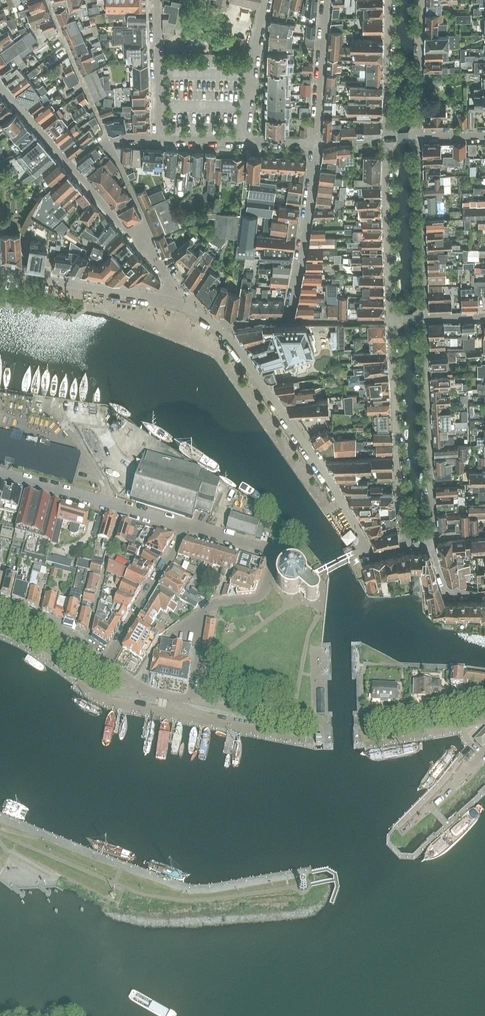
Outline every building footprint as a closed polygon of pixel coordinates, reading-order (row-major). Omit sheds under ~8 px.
[(14,4),(12,0),(7,0),(9,4),(4,6),(4,8),(14,4)] [(25,15),(30,13),(32,12),(47,6),(45,0),(31,0),(28,1),(30,7),(19,11),(21,16),(25,15)] [(64,0),(62,0),(53,3),(56,11),(60,22),(76,17),(78,17),(77,10),(68,12),(66,2),(64,2),(64,0)] [(70,9),(88,5),(86,0),(68,0),(70,9)] [(106,12),(108,12),(147,12),(147,0),(106,0),(106,12)] [(170,10),(168,18),(163,18),(163,32),(174,32),(181,0),(163,0),(163,1),(166,1),(164,8),(170,10)] [(226,9),(228,1),(227,0),(214,0),(213,7),(226,9)] [(274,7),(271,18),(286,21),(291,0),(276,0),(274,7)] [(286,21),(291,21),(294,7),(300,8),(302,0),(291,0),(286,21)] [(301,13),(307,14),(307,13),(317,14),(317,13),(318,0),(304,0),(301,13)] [(440,3),(440,4),(458,3),(458,0),(427,0),(427,4),(426,14),(436,14),(436,3),(440,3)] [(473,8),(474,13),(484,13),(484,2),(483,2),(480,2),(480,8),(473,8)] [(98,5),(88,7),(90,14),(100,12),(98,5)] [(383,14),(383,5),(364,6),(364,17),(363,17),(373,17),(372,14),(383,14)] [(47,6),(32,12),(30,13),(32,19),(27,21),(28,25),(34,23),(51,16),(47,6)] [(147,23),(147,12),(108,12),(108,18),(123,17),(123,22),(127,22),(127,23),(147,23)] [(444,14),(436,14),(426,14),(426,34),(447,34),(447,23),(443,23),(444,14)] [(95,17),(94,15),(89,16),(91,23),(84,25),(85,28),(93,25),(96,24),(95,17)] [(60,22),(61,23),(62,26),(66,35),(81,29),(84,28),(82,23),(79,24),(77,21),(76,17),(60,22)] [(315,35),(317,18),(307,17),(306,35),(315,35)] [(363,32),(372,32),(383,32),(383,17),(373,17),(363,17),(363,32)] [(52,18),(42,22),(43,27),(42,28),(44,32),(46,37),(58,32),(56,27),(52,18)] [(291,21),(286,21),(271,18),(271,28),(270,32),(292,34),(294,26),(295,26),(296,22),(291,21)] [(147,42),(147,24),(138,24),(138,27),(128,27),(128,25),(115,25),(115,28),(114,28),(115,42),(132,42),(147,42)] [(66,35),(70,44),(85,38),(81,29),(66,35)] [(2,76),(24,60),(22,56),(35,47),(32,43),(37,39),(31,30),(15,41),(14,39),(0,48),(0,74),(2,76)] [(14,39),(10,33),(8,30),(0,35),(0,48),(14,39)] [(341,57),(342,52),(342,46),(343,34),(343,31),(342,31),(331,30),(330,31),(328,59),(337,60),(337,57),(341,57)] [(292,47),(292,34),(270,32),(269,41),(269,46),(287,46),(287,47),(292,47)] [(383,32),(372,32),(372,37),(374,37),(374,39),(357,38),(351,39),(351,46),(342,46),(342,52),(353,53),(356,53),(356,50),(383,50),(383,38),(383,32)] [(426,35),(425,47),(426,47),(449,48),(449,47),(460,47),(461,35),(447,34),(426,34),(426,35)] [(314,46),(315,35),(306,35),(305,46),(314,46)] [(245,37),(239,36),(236,49),(242,50),(245,37)] [(74,54),(89,48),(85,38),(70,44),(74,54)] [(148,63),(147,42),(132,42),(115,42),(115,43),(123,43),(124,58),(133,58),(133,63),(148,63)] [(268,52),(267,71),(269,71),(288,71),(291,71),(293,72),(293,47),(292,47),(287,47),(287,46),(269,46),(267,48),(267,50),(268,52)] [(74,54),(78,63),(95,56),(91,47),(89,48),(74,54)] [(448,48),(449,48),(426,47),(425,60),(442,60),(443,55),(448,55),(448,48)] [(356,50),(356,53),(353,53),(353,60),(360,60),(366,60),(383,60),(383,51),(383,50),(356,50)] [(59,59),(54,52),(46,58),(52,65),(59,59)] [(97,60),(104,56),(103,52),(95,56),(78,63),(82,72),(99,65),(97,60)] [(338,60),(337,60),(328,59),(328,71),(338,71),(338,60)] [(27,64),(24,60),(2,76),(10,86),(25,74),(21,69),(27,64)] [(448,67),(442,67),(442,60),(425,60),(425,72),(442,72),(448,72),(448,67)] [(482,73),(484,73),(484,61),(476,61),(475,61),(475,73),(482,73)] [(70,80),(77,76),(72,63),(64,68),(70,80)] [(149,85),(148,64),(133,65),(134,86),(149,85)] [(10,86),(17,93),(32,82),(29,78),(39,71),(36,67),(26,74),(25,74),(10,86)] [(360,72),(360,76),(366,76),(383,76),(383,67),(352,67),(352,72),(360,72)] [(96,69),(83,74),(95,100),(106,95),(108,94),(105,89),(103,75),(100,77),(96,69)] [(291,71),(288,71),(269,71),(268,82),(291,83),(291,71)] [(334,100),(335,93),(336,83),(337,83),(338,74),(328,73),(327,83),(325,99),(334,100)] [(482,73),(482,81),(482,87),(474,87),(474,96),(469,96),(469,104),(483,104),(483,105),(484,105),(484,73),(482,73)] [(342,83),(346,84),(383,84),(383,76),(366,76),(360,76),(357,75),(357,80),(342,80),(342,83)] [(310,94),(311,78),(303,78),(303,83),(301,83),(301,94),(310,94)] [(32,82),(17,93),(28,107),(29,108),(41,99),(42,98),(41,96),(42,95),(41,95),(48,90),(43,84),(39,87),(38,87),(36,87),(32,82)] [(383,84),(346,84),(346,92),(357,92),(361,93),(367,93),(383,93),(383,84)] [(132,92),(133,99),(150,99),(149,88),(130,88),(130,86),(123,86),(124,93),(132,92)] [(291,94),(286,93),(286,89),(268,89),(267,105),(291,105),(295,105),(295,100),(291,100),(291,94)] [(88,101),(83,90),(76,95),(83,104),(88,101)] [(382,102),(383,93),(367,93),(366,102),(382,102)] [(4,116),(12,110),(0,96),(0,112),(4,116)] [(29,108),(34,114),(47,104),(47,105),(50,103),(52,101),(49,97),(43,102),(41,99),(29,108)] [(112,105),(113,98),(104,97),(103,104),(112,105)] [(150,110),(150,99),(133,99),(133,105),(126,105),(126,110),(150,110)] [(348,101),(347,114),(354,114),(353,120),(364,120),(381,121),(382,113),(382,102),(366,102),(361,102),(355,102),(348,101)] [(53,111),(55,110),(50,103),(47,105),(47,104),(34,114),(41,121),(53,111)] [(72,115),(77,120),(90,112),(84,105),(72,115)] [(291,117),(291,105),(267,105),(267,116),(291,117)] [(446,105),(431,105),(431,116),(424,116),(424,126),(443,126),(443,117),(446,117),(446,105)] [(482,110),(482,105),(469,105),(469,110),(469,126),(474,126),(474,110),(482,110)] [(55,110),(53,111),(41,121),(46,127),(56,118),(59,115),(63,112),(59,107),(55,111),(55,110)] [(100,111),(102,117),(115,113),(112,107),(100,111)] [(121,115),(126,115),(126,116),(134,116),(134,121),(150,121),(150,110),(126,110),(121,110),(121,115)] [(11,134),(24,122),(16,113),(2,123),(0,125),(0,131),(5,128),(11,134)] [(467,114),(458,114),(458,126),(467,126),(467,114)] [(98,122),(95,115),(91,118),(88,120),(93,126),(98,122)] [(267,116),(266,116),(266,135),(286,136),(286,125),(291,125),(291,117),(267,116)] [(103,119),(109,132),(127,132),(124,117),(103,119)] [(66,126),(71,122),(68,119),(66,120),(66,121),(62,125),(56,118),(46,127),(47,129),(54,136),(66,126)] [(331,137),(332,119),(324,118),(323,137),(331,137)] [(341,137),(349,137),(349,127),(341,127),(341,123),(335,124),(335,119),(332,119),(331,137),(341,137)] [(382,124),(381,121),(364,120),(364,126),(349,127),(349,137),(357,137),(381,136),(382,124)] [(151,132),(150,121),(134,121),(134,132),(151,132)] [(24,148),(37,136),(32,131),(24,122),(11,134),(16,140),(10,145),(17,153),(24,148)] [(69,129),(66,126),(54,136),(59,143),(79,127),(76,124),(69,129)] [(64,148),(65,149),(77,139),(74,136),(82,130),(79,127),(59,143),(64,148)] [(84,147),(82,144),(93,134),(90,129),(84,134),(83,134),(79,138),(77,139),(65,149),(72,156),(84,147)] [(56,158),(38,138),(22,152),(9,159),(8,156),(5,157),(0,160),(0,162),(3,170),(11,168),(13,174),(29,166),(33,171),(22,180),(24,182),(30,181),(31,179),(56,159),(56,158)] [(423,144),(423,156),(441,156),(441,149),(452,148),(451,143),(441,143),(423,144)] [(453,143),(453,156),(461,156),(466,156),(467,156),(466,143),(453,143)] [(469,154),(477,154),(477,143),(468,143),(469,154)] [(346,168),(346,164),(354,164),(354,155),(351,155),(351,145),(338,146),(337,168),(346,168)] [(121,160),(131,161),(132,148),(115,146),(115,147),(121,160)] [(327,167),(337,168),(338,146),(324,149),(322,159),(333,161),(333,164),(328,163),(327,167)] [(164,150),(144,148),(144,149),(134,148),(133,165),(143,166),(143,167),(154,168),(154,167),(163,167),(163,166),(164,150)] [(175,180),(177,165),(178,151),(167,150),(167,151),(164,150),(163,166),(165,166),(165,173),(171,173),(171,180),(175,180)] [(183,178),(178,177),(177,189),(188,190),(188,189),(188,182),(191,152),(179,151),(178,151),(177,165),(178,166),(178,169),(184,169),(183,178)] [(93,164),(94,163),(92,161),(95,158),(90,152),(78,162),(77,163),(83,171),(85,172),(88,176),(96,169),(93,164)] [(202,173),(204,153),(192,152),(190,172),(202,173)] [(216,172),(216,166),(216,158),(217,154),(215,154),(207,153),(206,153),(204,176),(209,176),(207,189),(204,192),(204,197),(207,201),(213,201),(215,182),(216,172)] [(88,176),(95,185),(111,173),(118,167),(106,154),(100,159),(100,160),(103,163),(98,167),(96,169),(88,176)] [(276,186),(277,182),(260,180),(261,171),(262,157),(247,156),(246,175),(253,176),(253,179),(249,179),(246,213),(241,213),(241,214),(238,238),(237,244),(256,245),(257,232),(259,214),(266,215),(273,215),(275,197),(276,191),(276,186)] [(380,186),(380,178),(381,157),(364,156),(364,178),(355,178),(355,186),(358,186),(380,186)] [(461,165),(461,156),(453,156),(443,156),(441,156),(423,156),(423,165),(443,165),(461,165)] [(243,188),(244,180),(245,178),(246,161),(242,161),(242,158),(233,157),(233,158),(225,157),(225,158),(222,158),(216,158),(216,166),(221,166),(220,170),(231,171),(231,175),(232,175),(231,176),(231,182),(240,183),(240,187),(243,188)] [(271,157),(262,157),(261,171),(269,171),(271,157)] [(269,171),(269,179),(274,179),(274,172),(279,172),(280,158),(271,157),(269,171)] [(289,158),(280,158),(279,172),(282,172),(282,179),(287,179),(287,176),(289,158)] [(292,172),(296,173),(298,159),(289,158),(287,176),(287,179),(292,179),(292,172)] [(57,160),(56,159),(31,179),(35,185),(44,177),(47,181),(49,179),(53,184),(67,172),(57,160)] [(299,181),(304,181),(305,173),(307,159),(298,159),(296,173),(300,173),(299,181)] [(439,175),(441,175),(440,166),(423,167),(423,176),(439,175)] [(320,170),(319,181),(334,184),(342,185),(343,178),(335,177),(336,172),(320,170)] [(130,197),(111,173),(95,185),(116,209),(130,197)] [(50,189),(41,198),(31,212),(52,226),(70,210),(77,203),(79,201),(76,198),(83,192),(68,174),(50,189)] [(451,175),(441,175),(439,175),(439,182),(435,182),(435,183),(435,184),(451,184),(451,175)] [(282,187),(276,186),(276,191),(302,194),(303,183),(289,181),(289,186),(282,185),(282,187)] [(332,195),(334,184),(319,181),(317,193),(332,195)] [(424,184),(425,193),(442,193),(451,193),(451,184),(435,184),(424,184)] [(381,197),(380,186),(358,186),(358,194),(359,194),(359,199),(364,198),(381,197)] [(137,193),(143,207),(153,204),(148,195),(146,189),(137,193)] [(162,189),(148,195),(153,204),(166,198),(162,189)] [(84,191),(83,192),(76,198),(79,201),(82,204),(85,208),(80,215),(80,216),(89,222),(99,209),(91,200),(84,191)] [(300,205),(302,194),(276,191),(275,197),(287,199),(286,203),(300,205)] [(331,206),(332,195),(317,193),(316,204),(331,206)] [(445,212),(444,201),(443,201),(442,193),(425,193),(426,210),(438,210),(438,212),(445,212)] [(143,207),(145,213),(172,202),(170,196),(166,198),(153,204),(143,207)] [(131,197),(130,197),(116,209),(118,211),(126,222),(128,223),(141,216),(133,202),(131,197)] [(360,208),(381,208),(381,197),(364,198),(359,199),(358,199),(358,204),(355,204),(356,208),(358,208),(360,208)] [(145,213),(148,219),(175,208),(172,202),(145,213)] [(280,216),(285,217),(298,218),(300,207),(282,205),(280,216)] [(463,205),(463,218),(465,218),(470,218),(484,217),(484,205),(463,205)] [(148,219),(150,225),(177,214),(175,208),(148,219)] [(316,208),(314,217),(334,217),(334,208),(316,208)] [(360,208),(361,219),(363,219),(381,219),(381,218),(381,208),(360,208)] [(226,237),(238,238),(241,214),(217,213),(216,217),(213,234),(216,235),(226,237)] [(31,214),(23,227),(23,233),(32,234),(30,243),(27,264),(44,267),(48,246),(47,246),(48,237),(57,238),(58,231),(31,214)] [(180,220),(177,214),(150,225),(153,231),(180,220)] [(273,215),(266,215),(264,232),(296,236),(298,218),(285,217),(280,216),(273,215)] [(87,238),(94,242),(102,247),(117,231),(109,222),(106,217),(102,221),(106,226),(99,236),(95,233),(92,228),(87,225),(81,234),(87,238)] [(381,219),(363,219),(361,219),(356,219),(357,223),(345,224),(345,230),(382,230),(381,219)] [(426,220),(427,230),(453,229),(453,226),(451,226),(451,225),(444,225),(444,219),(426,220)] [(153,231),(155,237),(165,233),(182,226),(180,220),(153,231)] [(63,235),(69,228),(63,221),(54,229),(63,235)] [(64,235),(75,242),(79,236),(69,228),(64,235)] [(427,230),(427,240),(444,240),(444,235),(447,235),(449,234),(455,234),(455,229),(453,229),(427,230)] [(264,232),(257,232),(256,245),(294,247),(296,236),(264,232)] [(3,233),(3,234),(1,234),(1,260),(22,264),(20,233),(3,233)] [(94,242),(92,248),(81,273),(104,277),(120,263),(113,255),(128,243),(119,233),(106,247),(109,251),(105,255),(102,251),(104,248),(102,247),(94,242)] [(165,233),(155,237),(163,256),(172,253),(171,250),(178,247),(175,239),(168,241),(165,233)] [(213,235),(210,241),(222,246),(225,241),(226,237),(216,235),(213,235)] [(336,246),(336,237),(326,237),(311,237),(309,246),(336,246)] [(348,241),(348,246),(353,246),(382,246),(382,238),(362,237),(362,241),(358,242),(358,241),(348,241)] [(190,238),(172,253),(178,259),(182,261),(193,248),(190,246),(194,241),(190,238)] [(428,251),(455,250),(461,250),(460,244),(444,245),(444,240),(427,240),(428,251)] [(134,251),(128,243),(113,255),(120,263),(134,251)] [(77,255),(83,247),(78,244),(75,250),(74,252),(77,255)] [(294,247),(256,245),(237,244),(236,256),(264,258),(265,257),(292,258),(294,247)] [(65,271),(81,273),(92,248),(89,247),(88,249),(83,247),(77,255),(74,259),(65,271)] [(196,251),(193,248),(182,262),(191,270),(204,250),(200,247),(196,251)] [(323,248),(309,248),(307,259),(323,260),(323,248)] [(185,280),(195,291),(209,268),(217,256),(205,249),(204,250),(191,270),(185,280)] [(455,257),(455,250),(428,251),(428,260),(446,260),(446,257),(455,257)] [(134,251),(120,263),(104,277),(106,277),(123,280),(144,262),(134,251)] [(348,262),(353,263),(383,263),(383,254),(362,254),(362,257),(352,256),(352,257),(349,257),(348,262)] [(55,255),(52,269),(65,271),(74,259),(55,255)] [(428,260),(428,269),(446,268),(453,268),(453,263),(446,264),(446,260),(428,260)] [(271,273),(289,274),(292,262),(273,261),(273,268),(267,267),(267,268),(259,267),(258,272),(267,272),(267,273),(271,273)] [(123,280),(136,282),(150,270),(144,262),(123,280)] [(323,263),(307,262),(306,270),(323,271),(323,263)] [(363,269),(363,274),(384,275),(383,263),(353,263),(353,269),(363,269)] [(220,275),(209,268),(195,291),(211,306),(211,307),(220,287),(217,285),(221,279),(219,277),(220,275)] [(446,277),(446,268),(428,269),(428,283),(446,283),(446,277)] [(161,282),(150,270),(136,282),(158,285),(161,282)] [(240,294),(237,315),(250,315),(253,288),(253,287),(251,287),(252,276),(253,276),(254,272),(247,271),(246,274),(243,273),(240,294)] [(322,284),(322,273),(306,272),(304,272),(302,283),(322,284)] [(287,286),(289,274),(271,273),(271,284),(267,284),(267,282),(259,281),(259,285),(287,286)] [(383,285),(384,275),(363,274),(360,274),(360,285),(383,285)] [(302,283),(300,291),(327,293),(327,290),(321,290),(322,284),(302,283)] [(337,283),(326,284),(327,290),(327,293),(327,298),(328,304),(328,316),(338,316),(337,287),(337,285),(337,283)] [(337,285),(337,287),(338,316),(347,316),(347,298),(343,298),(343,296),(340,284),(340,283),(337,283),(337,285)] [(221,285),(220,287),(211,307),(219,315),(220,315),(222,307),(225,300),(226,300),(228,287),(221,285)] [(364,296),(370,296),(384,296),(383,285),(360,285),(357,285),(356,291),(362,291),(362,292),(364,292),(364,296)] [(444,290),(443,290),(443,285),(428,285),(429,313),(452,312),(452,298),(444,298),(444,290)] [(478,295),(478,285),(475,286),(475,287),(461,287),(462,311),(479,311),(478,295)] [(250,315),(260,315),(262,302),(262,299),(256,299),(257,288),(253,288),(250,315)] [(260,315),(271,315),(272,308),(271,308),(272,299),(268,299),(268,289),(262,288),(262,299),(262,302),(260,315)] [(317,298),(327,298),(327,293),(300,291),(298,301),(317,302),(317,298)] [(220,315),(237,315),(240,294),(229,292),(226,308),(222,307),(220,315)] [(360,296),(360,301),(348,301),(348,307),(350,307),(358,307),(384,306),(384,305),(384,296),(370,296),(364,296),(360,296)] [(271,308),(272,308),(271,315),(281,315),(285,299),(272,299),(271,308)] [(320,316),(320,311),(314,311),(314,306),(317,306),(317,304),(314,304),(298,303),(295,315),(320,316)] [(384,306),(358,307),(350,307),(350,316),(355,316),(358,315),(385,315),(384,306)] [(463,323),(463,326),(462,329),(462,333),(462,337),(462,338),(464,338),(464,349),(470,349),(470,348),(475,348),(475,337),(469,337),(469,338),(468,338),(468,332),(475,332),(475,322),(463,323)] [(462,329),(463,326),(463,323),(444,323),(429,324),(429,338),(444,337),(444,329),(446,329),(446,332),(455,332),(455,328),(456,328),(456,333),(462,333),(462,329)] [(246,343),(273,334),(272,324),(263,324),(263,325),(236,329),(245,343),(246,343)] [(305,324),(272,324),(273,334),(246,343),(261,367),(262,367),(265,371),(264,375),(268,380),(272,381),(274,384),(278,383),(272,364),(284,361),(285,362),(315,351),(305,324)] [(361,332),(368,332),(368,338),(370,338),(386,338),(385,324),(368,324),(361,324),(361,332)] [(338,348),(337,330),(331,330),(331,335),(330,335),(330,337),(329,337),(329,342),(330,342),(330,343),(331,343),(331,348),(338,348)] [(445,337),(444,337),(429,338),(430,349),(446,349),(445,337)] [(386,338),(370,338),(370,349),(386,349),(386,338)] [(386,350),(354,351),(353,351),(354,361),(364,360),(387,358),(387,357),(386,350)] [(431,366),(449,366),(449,361),(457,361),(456,351),(431,352),(431,366)] [(354,374),(365,372),(388,369),(387,358),(364,360),(365,366),(353,368),(354,374)] [(388,373),(370,375),(370,378),(360,379),(359,375),(348,376),(349,384),(365,382),(389,380),(388,373)] [(431,378),(431,387),(450,387),(456,387),(457,388),(459,388),(463,388),(463,382),(455,381),(455,378),(431,378)] [(294,381),(278,383),(274,384),(279,392),(300,389),(299,380),(294,381)] [(360,395),(364,394),(367,394),(389,391),(389,380),(365,382),(366,388),(360,388),(360,395)] [(279,392),(287,402),(317,399),(316,392),(321,391),(321,387),(315,387),(300,389),(279,392)] [(451,394),(450,387),(431,387),(432,395),(450,394),(451,394)] [(354,407),(367,406),(390,404),(390,399),(389,391),(367,394),(364,394),(364,396),(360,397),(360,401),(353,401),(354,407)] [(450,403),(451,403),(450,394),(432,395),(432,404),(450,403)] [(344,396),(346,413),(354,413),(353,395),(344,396)] [(317,399),(287,402),(294,413),(330,413),(328,397),(317,399)] [(450,411),(450,403),(432,404),(433,412),(450,411)] [(374,412),(374,418),(375,428),(391,428),(391,419),(390,412),(390,404),(367,406),(368,412),(374,412)] [(433,420),(452,419),(455,419),(455,410),(450,411),(433,412),(433,420)] [(434,429),(453,428),(456,427),(455,419),(452,419),(433,420),(434,429)] [(456,427),(453,428),(434,429),(434,436),(448,435),(448,433),(456,432),(456,427)] [(374,441),(376,441),(393,440),(392,430),(374,430),(374,441)] [(311,438),(320,451),(334,439),(335,437),(333,434),(331,435),(327,431),(325,431),(322,433),(321,431),(311,438)] [(5,465),(6,461),(15,464),(14,467),(72,484),(81,454),(50,446),(22,438),(23,434),(13,432),(12,435),(0,432),(0,464),(5,465)] [(435,444),(453,444),(452,439),(455,439),(454,435),(448,435),(434,436),(435,444)] [(356,452),(356,441),(356,440),(356,437),(334,439),(320,451),(323,454),(324,455),(325,456),(356,452)] [(374,452),(376,452),(376,453),(393,452),(393,440),(376,441),(376,448),(366,448),(364,446),(364,452),(370,452),(374,452)] [(435,456),(458,455),(459,445),(458,445),(434,446),(435,456)] [(467,445),(459,445),(459,457),(466,457),(467,457),(467,445)] [(197,468),(147,453),(133,501),(192,519),(195,510),(210,515),(220,482),(197,468)] [(372,469),(392,469),(392,456),(371,457),(372,469)] [(356,470),(355,457),(325,458),(333,471),(334,471),(356,470)] [(356,470),(372,469),(371,457),(355,457),(356,470)] [(435,457),(436,472),(453,472),(452,463),(455,463),(456,472),(464,471),(463,457),(458,457),(456,457),(435,457)] [(392,479),(392,469),(372,469),(372,480),(392,479)] [(338,479),(339,481),(356,481),(356,470),(334,471),(338,479)] [(470,471),(470,484),(473,484),(479,484),(484,484),(484,471),(470,471)] [(340,482),(346,493),(368,493),(368,481),(356,481),(339,481),(340,482)] [(114,494),(122,495),(124,487),(115,485),(114,494)] [(436,487),(437,495),(460,494),(465,495),(465,487),(460,486),(436,487)] [(6,492),(7,489),(0,487),(0,510),(4,511),(9,493),(6,492)] [(9,493),(4,511),(17,515),(23,493),(13,490),(12,493),(9,493)] [(386,505),(394,504),(392,492),(382,492),(371,493),(368,493),(346,493),(353,505),(386,505)] [(25,493),(13,542),(25,544),(21,560),(46,567),(51,543),(62,503),(50,500),(36,496),(25,493)] [(460,494),(437,495),(437,504),(437,510),(458,510),(458,503),(458,498),(460,498),(460,494)] [(62,503),(51,543),(52,544),(58,545),(64,522),(72,524),(70,530),(70,533),(72,534),(75,535),(78,535),(79,533),(80,527),(85,528),(90,510),(71,505),(62,503)] [(469,504),(469,508),(469,514),(484,514),(484,503),(469,504)] [(387,511),(386,505),(353,505),(360,516),(379,514),(380,516),(382,515),(395,514),(395,510),(387,511)] [(469,531),(469,514),(469,508),(467,508),(467,513),(460,513),(460,519),(461,531),(469,531)] [(255,538),(260,522),(232,513),(227,529),(255,538)] [(456,531),(461,531),(460,519),(447,520),(437,513),(438,531),(441,533),(456,531)] [(381,519),(380,516),(379,514),(360,516),(365,525),(381,521),(381,519)] [(395,514),(382,515),(380,516),(381,519),(383,519),(384,525),(397,523),(395,514)] [(469,514),(469,531),(470,531),(479,530),(478,518),(484,517),(484,514),(469,514)] [(103,519),(98,538),(104,540),(102,548),(107,550),(116,518),(105,515),(104,518),(103,519)] [(98,517),(92,536),(98,538),(103,519),(104,518),(98,517)] [(116,537),(116,539),(134,545),(137,540),(127,537),(132,522),(122,520),(117,535),(116,537)] [(371,535),(383,532),(398,528),(397,524),(383,526),(381,521),(365,525),(370,534),(371,535)] [(15,528),(4,525),(1,536),(12,539),(15,528)] [(400,541),(398,528),(383,532),(384,544),(400,541)] [(156,529),(151,537),(168,544),(174,534),(156,529)] [(384,544),(383,532),(371,535),(375,546),(384,544)] [(162,554),(168,544),(151,537),(146,547),(147,548),(162,554)] [(188,538),(178,555),(191,558),(197,540),(188,538)] [(452,540),(437,543),(440,561),(441,561),(458,561),(458,562),(464,562),(464,555),(465,555),(465,552),(472,551),(471,538),(471,539),(452,540)] [(471,538),(472,551),(472,552),(484,551),(484,538),(471,538)] [(197,540),(191,558),(200,561),(206,543),(197,540)] [(206,543),(200,561),(205,563),(204,565),(206,566),(205,569),(208,570),(215,546),(210,544),(206,543)] [(130,545),(127,554),(137,559),(138,558),(137,558),(141,549),(134,546),(130,545)] [(215,546),(208,570),(212,571),(214,566),(222,568),(223,565),(224,562),(228,550),(215,546)] [(146,550),(141,558),(149,563),(155,566),(159,558),(146,550)] [(222,568),(220,576),(225,577),(227,570),(234,572),(240,553),(228,550),(224,562),(223,565),(222,568)] [(235,572),(231,587),(237,589),(236,591),(237,595),(255,593),(258,583),(257,583),(259,579),(260,577),(260,578),(262,571),(250,567),(253,557),(240,553),(234,572),(235,572)] [(396,555),(400,576),(401,579),(411,577),(411,573),(411,553),(396,555)] [(422,574),(422,571),(423,553),(411,553),(411,573),(422,574)] [(422,571),(423,582),(423,587),(426,586),(438,583),(430,556),(428,554),(423,553),(422,571)] [(390,578),(400,576),(396,555),(385,558),(389,577),(390,578)] [(117,556),(115,562),(119,564),(148,577),(155,566),(149,563),(140,559),(138,558),(137,559),(135,563),(131,563),(117,556)] [(76,568),(77,568),(88,572),(90,572),(91,572),(100,575),(103,565),(91,562),(79,558),(76,568)] [(385,558),(374,562),(378,579),(389,577),(385,558)] [(110,560),(106,577),(108,578),(109,576),(111,577),(112,575),(118,578),(141,588),(147,578),(148,577),(119,564),(115,562),(110,560)] [(262,560),(260,568),(263,569),(264,569),(268,562),(262,560)] [(185,571),(187,572),(189,567),(190,564),(184,562),(182,568),(185,571)] [(374,562),(363,565),(367,577),(365,578),(367,586),(368,590),(379,588),(378,579),(374,562)] [(29,587),(25,604),(38,609),(42,591),(36,590),(38,582),(37,581),(38,574),(41,574),(42,567),(34,565),(29,587)] [(172,565),(165,578),(182,588),(190,576),(172,565)] [(277,577),(277,579),(277,582),(278,584),(279,587),(281,589),(283,591),(285,592),(287,593),(290,594),(292,594),(295,594),(297,593),(299,592),(300,593),(306,598),(309,600),(310,601),(312,601),(313,601),(314,601),(315,601),(316,600),(317,599),(318,598),(319,597),(319,596),(320,595),(320,594),(320,592),(319,591),(319,590),(318,589),(314,586),(308,581),(307,580),(306,577),(306,574),(305,572),(303,570),(301,568),(299,566),(296,565),(294,565),(291,565),(289,565),(287,565),(284,567),(282,568),(281,570),(279,572),(278,574),(277,577)] [(459,581),(460,586),(460,588),(465,589),(466,586),(467,586),(466,577),(465,573),(471,573),(470,565),(459,566),(443,567),(448,581),(459,581)] [(194,576),(196,573),(196,572),(197,570),(189,567),(187,572),(194,576)] [(83,595),(88,572),(77,568),(69,600),(64,619),(75,622),(82,595),(83,595)] [(477,569),(477,574),(477,575),(477,581),(481,581),(481,575),(484,575),(484,571),(484,568),(477,569)] [(16,580),(17,574),(7,571),(1,595),(11,598),(15,581),(16,580)] [(100,575),(91,572),(90,572),(85,592),(96,595),(100,578),(100,575)] [(202,584),(206,577),(196,573),(194,576),(193,578),(202,584)] [(17,579),(12,600),(25,604),(29,587),(23,585),(24,578),(22,578),(21,580),(17,579)] [(118,578),(115,584),(121,587),(119,592),(135,599),(141,588),(118,578)] [(159,586),(159,587),(176,597),(179,599),(188,604),(195,608),(198,604),(184,596),(184,595),(185,593),(183,592),(185,590),(182,588),(165,578),(159,586)] [(445,602),(438,583),(426,586),(427,594),(429,611),(432,609),(433,609),(445,602)] [(225,585),(222,596),(228,596),(231,587),(225,585)] [(142,615),(138,621),(150,628),(150,627),(161,609),(166,612),(168,609),(173,613),(177,606),(172,602),(176,597),(159,587),(150,603),(142,616),(142,615)] [(94,603),(96,595),(85,592),(83,601),(81,610),(77,626),(87,631),(92,612),(86,611),(88,602),(94,603)] [(102,593),(101,599),(115,605),(119,607),(128,610),(135,599),(119,592),(112,597),(102,593)] [(55,616),(64,619),(69,600),(47,594),(43,610),(55,616)] [(96,619),(93,634),(108,644),(122,621),(114,617),(110,615),(114,607),(101,602),(98,614),(97,619),(96,619)] [(446,614),(446,620),(457,620),(457,619),(458,603),(445,602),(433,609),(434,614),(446,614)] [(469,618),(482,619),(481,602),(469,603),(469,619),(469,618)] [(469,603),(458,603),(457,619),(469,619),(469,603)] [(114,607),(110,615),(114,617),(122,621),(122,620),(128,610),(119,607),(115,605),(114,607)] [(212,646),(217,621),(207,619),(203,645),(205,645),(204,648),(210,649),(211,646),(212,646)] [(138,623),(123,648),(139,658),(142,653),(147,656),(159,636),(149,630),(138,623)] [(150,628),(149,630),(159,636),(163,634),(150,627),(150,628)] [(156,653),(155,653),(151,674),(185,681),(189,659),(190,652),(191,646),(162,640),(161,646),(159,646),(156,650),(156,653)] [(463,684),(464,681),(464,672),(465,666),(452,666),(452,671),(451,683),(463,684)] [(472,669),(467,669),(467,672),(464,672),(464,681),(463,684),(467,685),(468,682),(484,684),(484,675),(472,673),(472,669)] [(442,682),(418,681),(415,680),(414,696),(431,697),(431,696),(441,697),(441,693),(442,688),(442,682)] [(397,701),(398,685),(373,684),(372,700),(397,701)] [(484,745),(484,729),(475,740),(483,747),(484,745)] [(465,757),(469,761),(475,754),(471,750),(465,757)] [(301,881),(298,884),(298,888),(301,891),(305,891),(308,888),(308,884),(305,881),(301,881)]
